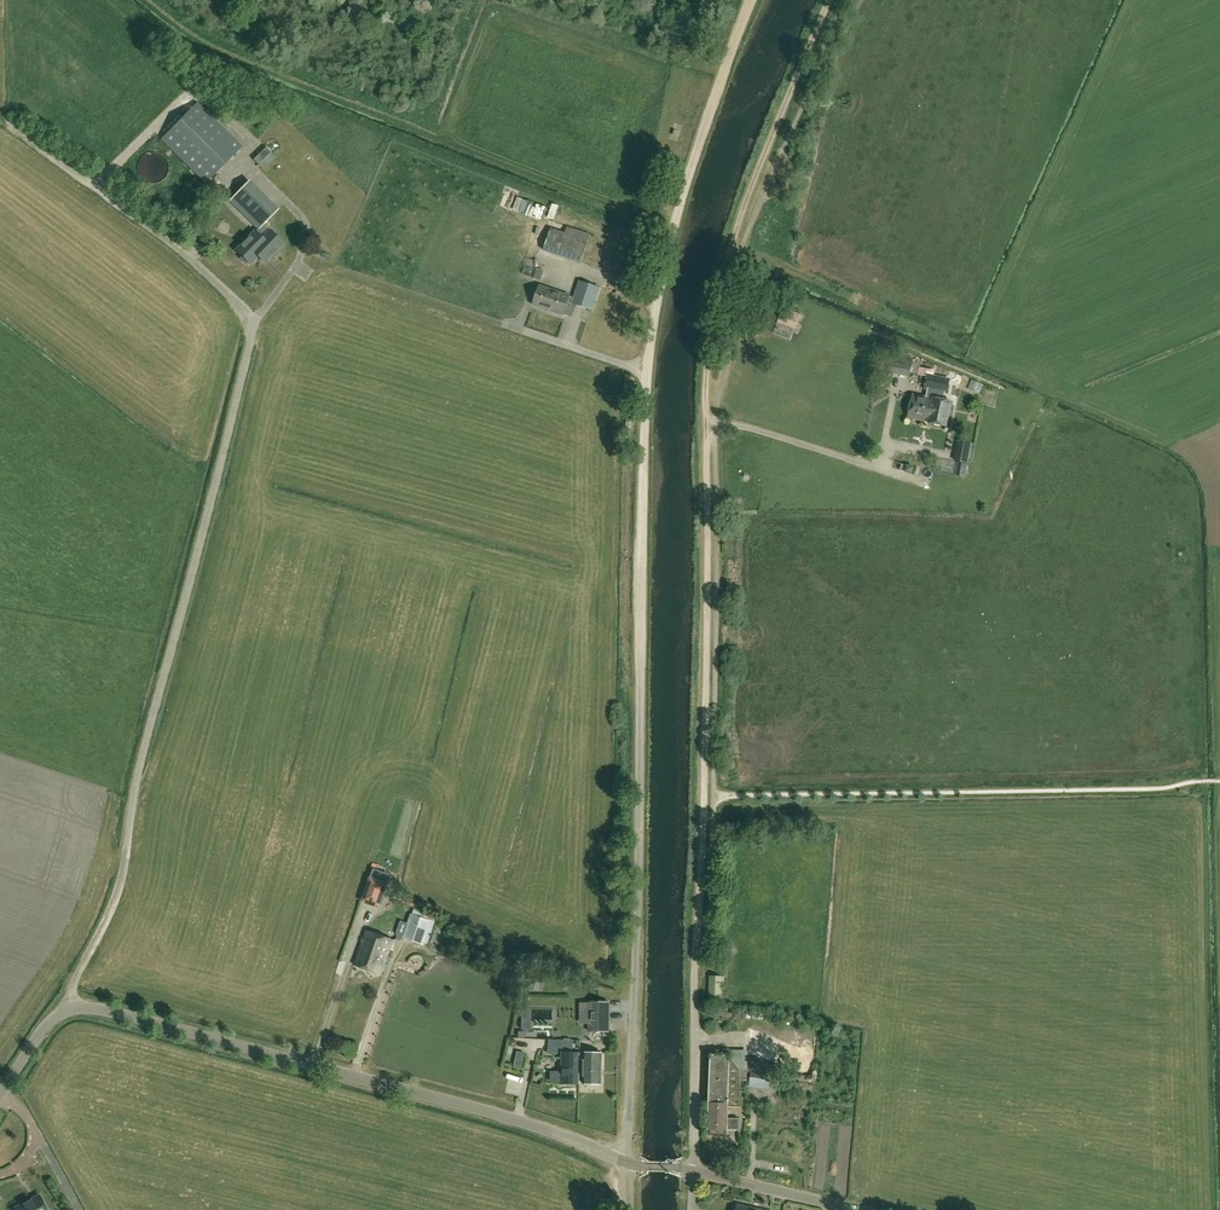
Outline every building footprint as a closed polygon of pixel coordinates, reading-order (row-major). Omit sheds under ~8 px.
[(162,140),(206,184),(242,147),(198,103),(162,140)] [(167,171),(167,169),(167,166),(167,164),(166,162),(164,160),(163,158),(161,156),(159,155),(156,155),(154,154),(152,154),(149,155),(147,155),(145,157),(143,158),(141,160),(140,162),(139,164),(138,166),(138,169),(138,171),(139,174),(140,176),(141,178),(143,180),(145,181),(147,182),(149,183),(152,183),(154,183),(157,183),(159,182),(161,181),(163,179),(164,178),(166,176),(167,173),(167,171)] [(275,210),(248,183),(231,200),(258,227),(275,210)] [(517,208),(517,196),(504,196),(504,208),(517,208)] [(534,205),(527,219),(534,222),(541,208),(534,205)] [(284,244),(264,224),(260,229),(259,228),(256,232),(255,231),(237,250),(250,264),(262,252),(269,260),(270,258),(273,260),(278,254),(276,252),(284,244)] [(543,250),(560,256),(582,263),(592,235),(570,227),(568,233),(551,228),(543,250)] [(568,301),(593,309),(600,287),(580,280),(575,297),(540,286),(534,305),(564,315),(568,301)] [(784,307),(778,323),(795,330),(802,314),(784,307)] [(913,357),(892,353),(889,372),(909,376),(913,357)] [(923,365),(921,373),(937,377),(938,368),(923,365)] [(933,397),(914,393),(909,417),(929,421),(928,421),(947,425),(952,401),(943,399),(945,392),(947,393),(949,383),(937,381),(935,390),(936,390),(934,397),(933,397)] [(958,440),(954,461),(968,463),(972,442),(958,440)] [(391,877),(373,871),(364,899),(382,905),(391,877)] [(431,922),(412,915),(404,937),(423,944),(431,922)] [(393,940),(380,936),(367,931),(361,947),(380,954),(382,951),(388,953),(393,940)] [(381,974),(388,953),(382,951),(380,954),(361,947),(354,965),(381,974)] [(520,980),(521,978),(522,974),(503,968),(501,974),(520,980)] [(709,1000),(721,1000),(722,976),(710,976),(709,1000)] [(611,1003),(591,1002),(590,1032),(610,1032),(611,1003)] [(616,1030),(630,1030),(630,1021),(617,1020),(616,1030)] [(752,1027),(749,1051),(749,1052),(806,1072),(814,1049),(752,1027)] [(573,1049),(573,1041),(550,1039),(549,1052),(558,1053),(559,1048),(573,1049)] [(579,1081),(580,1053),(580,1052),(563,1052),(562,1084),(579,1084),(579,1081)] [(585,1053),(580,1053),(579,1081),(584,1081),(584,1084),(602,1085),(603,1053),(585,1053)] [(740,1108),(742,1081),(741,1075),(729,1060),(729,1056),(711,1055),(709,1107),(729,1108),(740,1108)] [(773,1073),(753,1070),(751,1084),(771,1087),(773,1073)] [(536,1097),(538,1084),(528,1083),(527,1096),(536,1097)] [(729,1119),(729,1108),(709,1107),(708,1129),(710,1129),(709,1135),(726,1135),(727,1130),(740,1130),(740,1120),(729,1119)] [(16,1209),(15,1209),(48,1209),(39,1194),(15,1207),(16,1209)]
